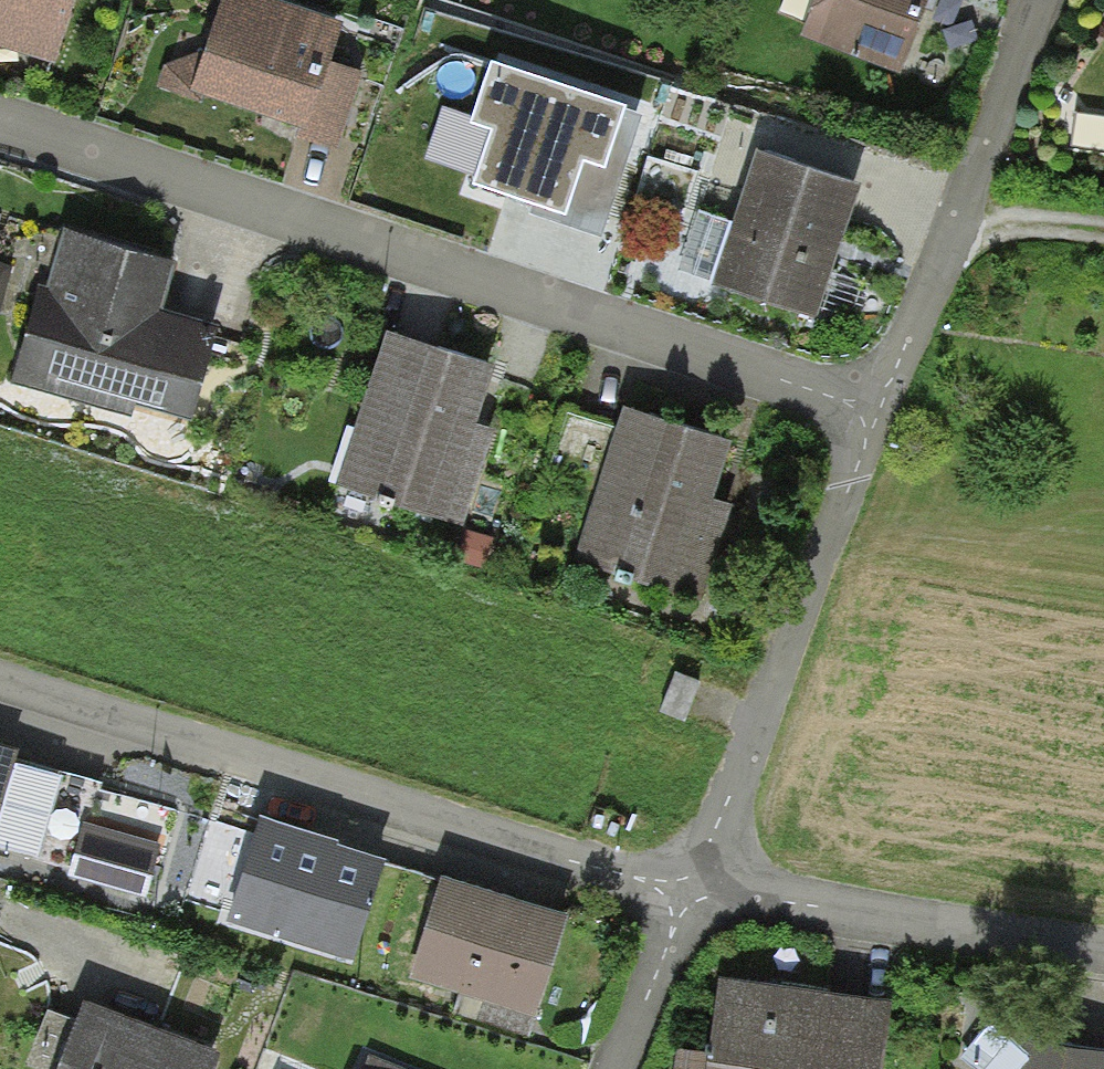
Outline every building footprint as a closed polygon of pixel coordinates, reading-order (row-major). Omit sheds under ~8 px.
[(56,65),(76,0),(0,0),(0,47),(56,65)] [(263,0),(222,0),(190,92),(271,120),(299,130),(308,133),(331,65),(344,28),(263,0)] [(802,39),(901,77),(930,2),(930,0),(817,0),(802,39)] [(361,75),(331,65),(308,133),(299,130),(296,140),(335,153),(361,75)] [(484,174),(565,200),(582,148),(604,156),(619,109),(493,68),(480,110),(503,117),(484,174)] [(859,187),(755,154),(713,288),(817,321),(840,247),(859,187)] [(177,266),(64,233),(48,286),(40,283),(10,385),(131,420),(134,407),(191,424),(218,331),(171,317),(163,315),(177,266)] [(495,371),(386,334),(334,487),(462,530),(495,432),(476,425),(495,371)] [(733,446),(624,410),(572,563),(700,605),(733,507),(715,501),(733,446)] [(700,684),(675,673),(659,714),(684,724),(700,684)] [(18,756),(0,751),(0,818),(18,756)] [(242,866),(255,829),(218,816),(205,853),(242,866)] [(160,847),(83,825),(68,878),(145,900),(160,847)] [(349,854),(259,825),(227,924),(353,964),(385,865),(349,854)] [(534,909),(441,880),(408,982),(536,1022),(568,920),(534,909)] [(718,983),(708,1057),(707,1068),(882,1068),(891,1007),(807,995),(718,983)] [(83,1004),(58,1068),(216,1068),(221,1056),(132,1023),(83,1004)] [(1006,1068),(1103,1068),(1103,1054),(1010,1040),(1006,1068)] [(708,1057),(676,1053),(674,1068),(707,1068),(708,1057)]
